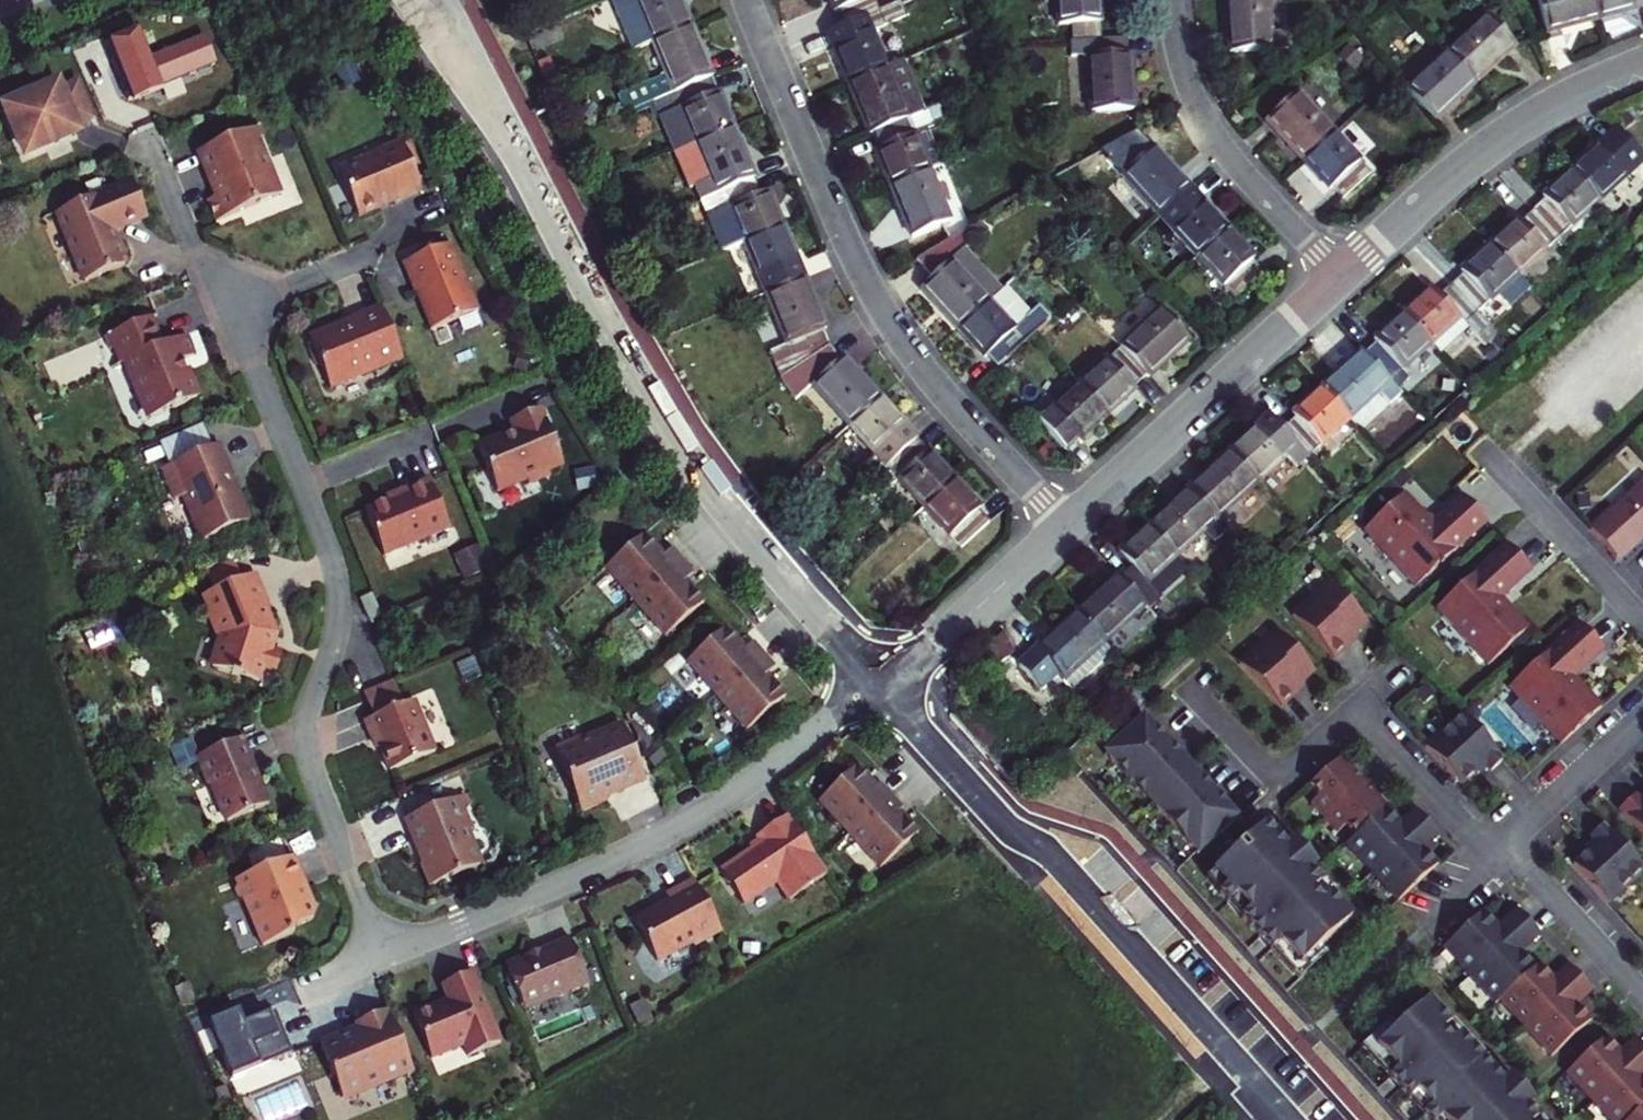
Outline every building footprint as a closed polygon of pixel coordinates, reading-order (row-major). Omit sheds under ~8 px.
[(678,0),(617,0),(636,45),(651,38),(688,22),(678,0)] [(875,20),(866,0),(824,0),(825,4),(833,20),(835,19),(842,34),(875,20)] [(1064,31),(1103,28),(1101,0),(1062,0),(1064,31)] [(1263,0),(1260,0),(1223,3),(1224,28),(1226,57),(1266,55),(1263,0)] [(1591,0),(1555,0),(1535,7),(1548,44),(1575,34),(1598,26),(1591,0)] [(1598,26),(1628,16),(1636,13),(1634,8),(1642,4),(1642,0),(1591,0),(1598,26)] [(836,72),(844,91),(886,73),(872,39),(901,26),(895,11),(875,20),(842,34),(848,49),(829,57),(836,72)] [(1484,14),(1442,49),(1469,79),(1490,62),(1509,45),(1484,14)] [(701,54),(688,22),(651,38),(672,89),(709,72),(701,54)] [(1103,28),(1064,31),(1065,44),(1087,41),(1104,40),(1103,28)] [(1104,40),(1087,41),(1094,116),(1135,112),(1132,81),(1129,56),(1126,56),(1124,38),(1104,40)] [(1448,97),(1469,79),(1442,49),(1397,86),(1421,112),(1434,102),(1437,106),(1448,97)] [(357,56),(337,64),(344,81),(364,73),(357,56)] [(647,100),(667,147),(729,120),(718,95),(709,72),(672,89),(647,100)] [(869,138),(907,122),(886,73),(844,91),(856,118),(865,140),(869,138)] [(32,87),(1,101),(25,157),(86,131),(82,124),(97,117),(80,75),(65,82),(61,74),(32,87)] [(1296,161),(1327,133),(1288,91),(1257,119),(1280,143),(1296,161)] [(739,145),(729,120),(667,147),(682,183),(690,180),(697,196),(714,189),(751,173),(739,145)] [(931,175),(907,122),(869,138),(876,154),(872,156),(878,170),(888,192),(931,175)] [(261,124),(253,127),(257,136),(265,134),(261,124)] [(253,127),(199,148),(208,170),(213,180),(218,178),(223,191),(208,197),(216,219),(280,192),(257,136),(253,127)] [(1336,198),(1364,174),(1327,133),(1296,161),(1309,175),(1321,188),(1324,185),(1336,198)] [(427,187),(405,137),(380,148),(383,155),(363,164),(353,159),(346,177),(361,214),(384,205),(383,203),(392,199),(400,195),(401,197),(427,187)] [(1601,206),(1642,168),(1642,163),(1621,138),(1604,154),(1603,152),(1594,160),(1574,177),(1601,206)] [(1123,171),(1163,214),(1189,190),(1191,187),(1171,166),(1152,145),(1123,171)] [(353,159),(340,164),(346,177),(353,159)] [(721,246),(743,236),(780,221),(772,201),(766,186),(758,189),(751,173),(714,189),(721,203),(705,210),(721,246)] [(931,175),(888,192),(898,216),(911,244),(953,226),(931,175)] [(1534,216),(1560,243),(1601,206),(1574,177),(1556,194),(1544,204),(1545,206),(1534,216)] [(121,239),(114,236),(111,228),(108,221),(143,207),(131,178),(55,209),(83,278),(124,261),(123,259),(126,252),(121,239)] [(1200,202),(1189,190),(1163,214),(1202,258),(1231,231),(1213,211),(1202,200),(1200,202)] [(1492,250),(1519,279),(1560,243),(1534,216),(1521,228),(1519,226),(1512,232),(1492,250)] [(743,236),(765,288),(802,272),(789,242),(780,221),(743,236)] [(1202,258),(1240,299),(1266,275),(1255,263),(1258,261),(1245,247),(1231,231),(1202,258)] [(476,306),(448,240),(399,261),(412,290),(416,288),(420,296),(432,325),(476,306)] [(1519,279),(1492,250),(1474,266),(1463,276),(1464,278),(1453,289),(1479,316),(1491,329),(1502,318),(1491,305),(1519,279)] [(935,308),(956,332),(984,306),(936,251),(907,276),(935,308)] [(761,348),(772,373),(823,339),(816,326),(823,323),(813,298),(802,272),(765,288),(786,337),(761,348)] [(1403,317),(1431,348),(1460,323),(1465,329),(1479,316),(1453,289),(1439,301),(1432,292),(1425,298),(1403,317)] [(985,357),(997,370),(1031,338),(1052,318),(1040,305),(1026,318),(1001,290),(984,306),(956,332),(969,347),(981,361),(985,357)] [(404,356),(382,303),(351,316),(353,319),(344,322),(311,336),(332,386),(404,356)] [(108,331),(120,359),(127,356),(150,413),(196,394),(187,373),(180,368),(178,365),(175,358),(193,351),(184,331),(159,341),(147,314),(108,331)] [(1164,314),(1123,352),(1147,378),(1149,380),(1172,359),(1190,342),(1164,314)] [(1365,356),(1391,384),(1431,348),(1403,317),(1384,334),(1375,342),(1377,345),(1365,356)] [(807,379),(847,421),(876,393),(856,371),(837,351),(833,356),(823,339),(772,373),(791,394),(807,379)] [(1123,352),(1080,390),(1106,418),(1128,399),(1136,392),(1133,389),(1147,378),(1123,352)] [(517,354),(514,364),(526,368),(529,358),(517,354)] [(1323,391),(1349,421),(1379,395),(1387,404),(1399,394),(1391,384),(1365,356),(1353,367),(1352,365),(1341,375),(1323,391)] [(1089,433),(1106,418),(1080,390),(1040,426),(1064,452),(1076,442),(1078,444),(1089,433)] [(1349,421),(1323,391),(1303,408),(1292,418),(1294,421),(1282,432),(1308,459),(1349,421)] [(860,458),(873,473),(914,435),(894,413),(876,393),(847,421),(871,448),(860,458)] [(563,460),(541,405),(513,416),(517,429),(510,432),(504,434),(503,431),(478,442),(498,488),(527,475),(529,481),(550,472),(548,467),(563,460)] [(1230,453),(1256,482),(1283,458),(1294,471),(1308,459),(1282,432),(1270,443),(1257,429),(1248,437),(1230,453)] [(895,475),(921,504),(952,476),(932,454),(914,435),(873,473),(885,484),(895,475)] [(231,472),(218,442),(162,465),(175,495),(185,491),(204,537),(250,518),(237,488),(236,489),(233,481),(229,473),(231,472)] [(1210,471),(1188,490),(1214,519),(1256,482),(1230,453),(1210,471)] [(605,474),(590,471),(587,487),(603,490),(605,474)] [(396,496),(366,508),(384,553),(450,526),(429,476),(400,488),(403,493),(396,496)] [(965,491),(952,476),(921,504),(959,545),(987,520),(976,508),(978,506),(965,491)] [(1589,528),(1617,559),(1642,535),(1642,479),(1589,528)] [(1147,527),(1173,556),(1202,530),(1213,542),(1225,531),(1214,519),(1188,490),(1168,509),(1147,527)] [(1473,514),(1463,502),(1434,528),(1407,497),(1366,534),(1418,591),(1487,529),(1473,514)] [(708,559),(697,546),(686,534),(682,537),(674,528),(664,517),(654,526),(623,552),(679,619),(721,584),(713,573),(704,562),(708,559)] [(1118,577),(1143,604),(1156,593),(1184,567),(1173,556),(1147,527),(1132,541),(1119,552),(1131,565),(1118,577)] [(491,569),(482,546),(458,556),(467,579),(491,569)] [(1517,563),(1505,549),(1436,612),(1487,668),(1528,632),(1501,601),(1529,576),(1517,563)] [(232,553),(204,564),(212,584),(240,573),(232,553)] [(220,627),(214,657),(220,666),(261,674),(263,665),(275,667),(280,640),(270,638),(271,631),(272,628),(263,604),(265,603),(252,568),(240,573),(212,584),(204,587),(220,627)] [(1075,612),(1102,641),(1143,604),(1118,577),(1106,588),(1104,586),(1096,593),(1075,612)] [(1329,582),(1292,616),(1333,660),(1348,647),(1356,640),(1354,638),(1368,625),(1329,582)] [(377,593),(366,599),(374,619),(375,621),(387,616),(386,614),(377,593)] [(1049,640),(1037,651),(1058,675),(1072,691),(1113,654),(1102,641),(1075,612),(1056,629),(1047,638),(1049,640)] [(790,654),(779,642),(768,630),(764,633),(757,625),(746,613),(705,648),(762,715),(803,679),(791,665),(785,659),(790,654)] [(1572,680),(1600,654),(1576,627),(1507,690),(1558,747),(1599,710),(1580,689),(1572,680)] [(1277,630),(1240,664),(1281,708),(1297,693),(1303,688),(1301,686),(1315,673),(1277,630)] [(470,649),(455,656),(461,671),(476,665),(470,649)] [(1058,675),(1037,651),(1018,668),(1040,691),(1058,675)] [(387,677),(362,688),(372,713),(402,701),(392,676),(387,677)] [(372,713),(362,717),(369,735),(374,733),(378,744),(388,766),(433,748),(413,696),(402,701),(372,713)] [(1502,758),(1461,714),(1425,747),(1460,786),(1474,773),(1482,765),(1488,771),(1502,758)] [(646,778),(622,719),(582,735),(581,733),(554,744),(581,808),(607,797),(606,794),(617,790),(646,778)] [(1101,760),(1123,784),(1170,742),(1158,730),(1152,724),(1145,731),(1139,725),(1101,760)] [(243,729),(197,748),(208,776),(210,775),(225,813),(268,796),(255,766),(252,758),(254,757),(243,729)] [(192,734),(177,740),(182,751),(196,745),(192,734)] [(1178,751),(1170,742),(1123,784),(1146,809),(1185,774),(1178,767),(1186,760),(1178,751)] [(1398,901),(1439,864),(1431,855),(1424,847),(1438,835),(1416,810),(1402,824),(1394,815),(1374,793),(1353,771),(1341,757),(1310,785),(1319,796),(1311,803),(1337,831),(1345,824),(1355,834),(1346,841),(1398,901)] [(902,802),(892,790),(881,777),(876,781),(868,772),(858,761),(817,797),(876,863),(917,826),(907,815),(898,805),(902,802)] [(1185,774),(1146,809),(1170,834),(1216,791),(1207,782),(1198,772),(1190,780),(1185,774)] [(463,791),(455,793),(459,804),(467,801),(463,791)] [(1224,800),(1216,791),(1170,834),(1193,859),(1232,824),(1226,818),(1234,810),(1224,800)] [(455,793),(404,814),(419,853),(421,858),(417,860),(424,879),(432,875),(476,858),(462,825),(467,823),(459,804),(455,793)] [(1637,801),(1631,795),(1627,799),(1617,808),(1642,836),(1642,796),(1637,801)] [(744,897),(778,875),(790,894),(829,869),(790,810),(759,830),(764,838),(754,844),(723,864),(744,897)] [(1605,827),(1592,839),(1595,842),(1589,847),(1584,852),(1588,855),(1575,868),(1610,906),(1642,876),(1642,868),(1605,827)] [(1284,854),(1264,832),(1212,880),(1225,894),(1218,899),(1228,909),(1234,903),(1247,918),(1241,924),(1255,939),(1270,955),(1276,950),(1296,972),(1319,951),(1349,924),(1327,901),(1306,879),(1314,871),(1292,847),(1284,854)] [(290,849),(232,872),(235,877),(232,883),(236,892),(242,894),(260,940),(291,928),(294,920),(311,913),(317,899),(302,893),(300,886),(296,877),(300,875),(290,849)] [(1334,893),(1314,871),(1306,879),(1327,901),(1334,893)] [(723,925),(696,874),(668,888),(672,896),(663,900),(656,904),(655,902),(635,912),(657,954),(692,936),(698,938),(723,925)] [(1206,885),(1218,899),(1225,894),(1212,880),(1206,885)] [(1234,903),(1228,909),(1241,924),(1247,918),(1234,903)] [(1495,926),(1482,912),(1442,949),(1486,997),(1493,992),(1544,1049),(1585,1011),(1577,1003),(1572,997),(1586,985),(1564,960),(1550,974),(1543,967),(1536,959),(1531,964),(1517,950),(1531,938),(1538,932),(1515,908),(1505,917),(1495,926)] [(529,947),(506,957),(525,1003),(590,977),(571,930),(529,947)] [(1276,950),(1270,955),(1296,984),(1325,957),(1319,951),(1296,972),(1276,950)] [(501,1035),(472,964),(439,978),(447,998),(437,1002),(431,997),(412,1005),(431,1052),(461,1040),(465,1049),(501,1035)] [(188,973),(174,979),(180,994),(194,988),(188,973)] [(235,1011),(210,1021),(232,1077),(293,1052),(281,1024),(277,1015),(302,1004),(291,977),(231,1002),(235,1011)] [(644,999),(631,1004),(640,1022),(652,1016),(644,999)] [(384,1076),(411,1065),(385,1002),(351,1016),(354,1024),(347,1026),(342,1028),(341,1027),(317,1036),(339,1090),(382,1072),(384,1076)] [(1372,1050),(1394,1074),(1388,1080),(1396,1089),(1408,1102),(1414,1097),(1427,1111),(1421,1116),(1425,1119),(1532,1119),(1519,1106),(1527,1098),(1505,1074),(1497,1081),(1425,1002),(1393,1031),(1372,1050)] [(1372,1050),(1393,1031),(1387,1025),(1361,1050),(1388,1080),(1394,1074),(1372,1050)] [(1600,1028),(1559,1065),(1603,1114),(1598,1119),(1642,1119),(1642,1087),(1641,1086),(1642,1084),(1642,1075),(1640,1072),(1634,1066),(1642,1059),(1642,1047),(1627,1029),(1612,1042),(1607,1036),(1600,1028)] [(1414,1097),(1408,1102),(1421,1116),(1427,1111),(1414,1097)] [(1527,1098),(1519,1106),(1532,1119),(1546,1119),(1527,1098)]
